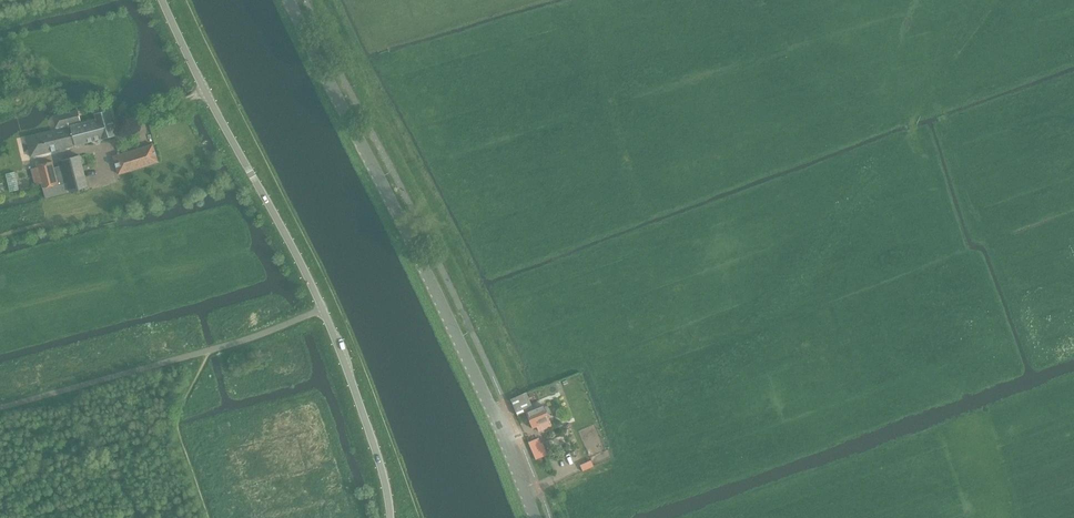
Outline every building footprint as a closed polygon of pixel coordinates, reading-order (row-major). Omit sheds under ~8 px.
[(78,110),(53,116),(56,128),(81,122),(78,110)] [(108,111),(95,115),(97,120),(78,124),(76,125),(71,126),(26,137),(30,157),(75,146),(80,144),(92,141),(92,142),(95,144),(96,144),(100,143),(100,142),(103,140),(102,139),(115,135),(110,116),(108,111)] [(153,144),(113,157),(118,174),(158,162),(153,144)] [(52,161),(37,165),(42,188),(45,197),(70,191),(68,183),(72,182),(70,174),(66,175),(64,165),(54,167),(52,161)] [(9,190),(19,189),(18,171),(8,172),(9,190)] [(532,409),(530,403),(526,393),(511,400),(517,416),(526,412),(532,428),(537,426),(539,432),(552,426),(542,405),(532,409)] [(597,423),(581,429),(590,455),(602,451),(604,457),(594,460),(595,462),(606,459),(604,452),(606,451),(597,423)] [(536,460),(542,458),(544,464),(550,462),(543,443),(541,444),(538,438),(528,442),(536,460)] [(579,465),(582,471),(593,465),(591,459),(579,465)]
